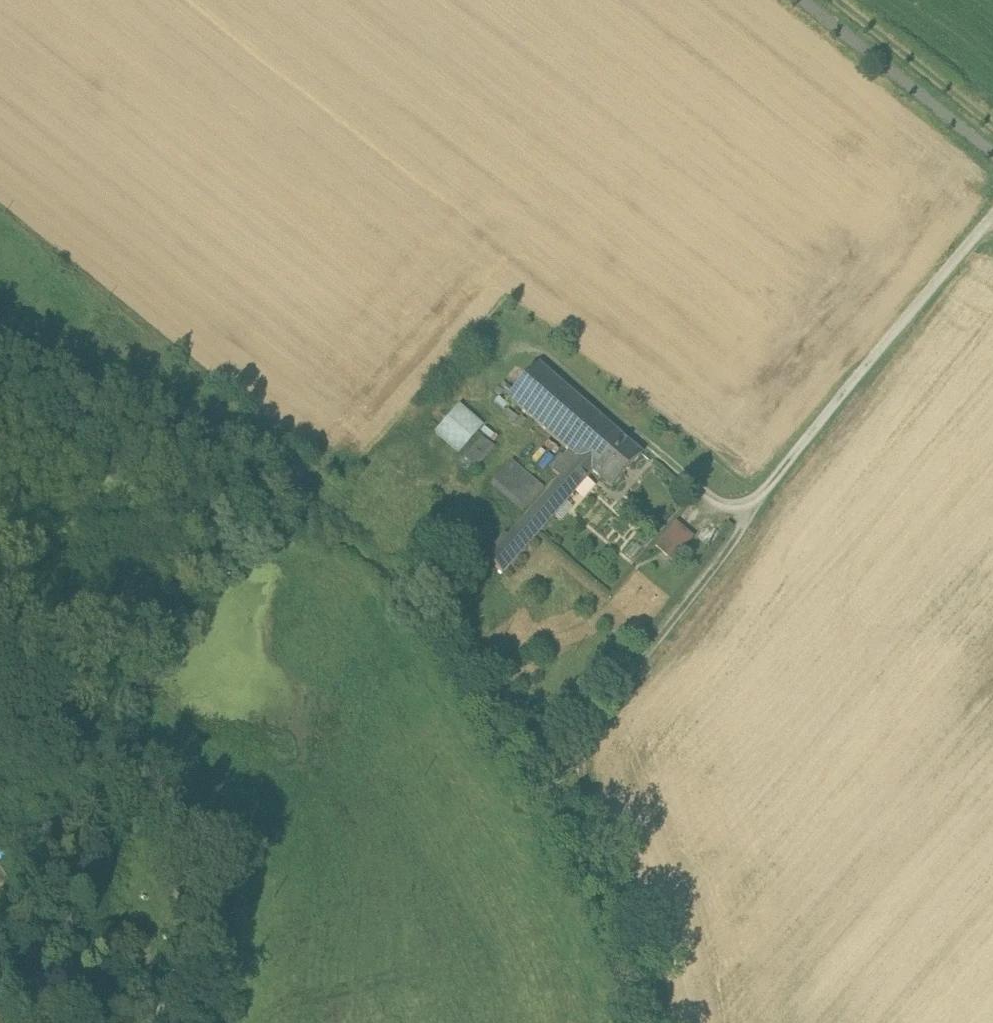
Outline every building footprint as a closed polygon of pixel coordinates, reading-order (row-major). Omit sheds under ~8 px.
[(543,365),(512,399),(536,421),(566,386),(543,365)] [(642,453),(566,386),(536,421),(570,451),(578,458),(593,471),(612,488),(642,453)] [(467,406),(440,435),(461,455),(486,425),(467,406)] [(483,436),(465,457),(477,468),(495,447),(483,436)] [(570,451),(552,470),(561,478),(578,458),(570,451)] [(561,478),(524,520),(539,533),(593,471),(578,458),(561,478)] [(544,488),(512,461),(494,482),(526,509),(544,488)] [(524,520),(488,560),(503,574),(539,533),(524,520)] [(680,524),(660,547),(675,560),(693,537),(680,524)]
